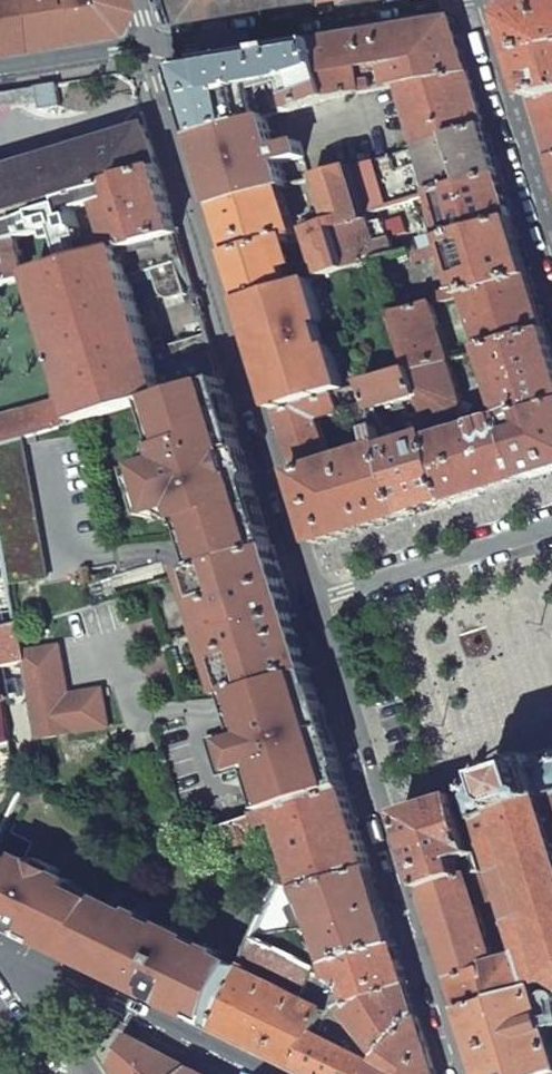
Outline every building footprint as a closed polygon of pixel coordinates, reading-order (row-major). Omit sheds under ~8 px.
[(97,34),(113,10),(110,0),(0,0),(0,18),(5,49),(51,42),(97,34)] [(162,23),(233,11),(277,3),(295,0),(155,0),(162,23)] [(517,8),(512,16),(512,18),(511,19),(513,25),(524,62),(535,97),(551,94),(551,2),(542,3),(517,8)] [(334,97),(401,85),(470,72),(467,61),(453,18),(385,30),(316,41),(334,97)] [(268,117),(334,97),(316,41),(184,64),(179,72),(198,138),(268,117)] [(401,85),(421,147),(486,126),(484,118),(470,72),(401,85)] [(48,86),(37,88),(42,110),(62,107),(58,85),(48,86)] [(0,94),(0,103),(25,98),(24,90),(0,94)] [(535,97),(545,130),(551,154),(551,94),(535,97)] [(278,148),(268,117),(198,138),(219,207),(284,188),(290,186),(283,163),(306,156),(301,141),(278,148)] [(67,197),(98,187),(160,168),(148,126),(0,172),(0,218),(67,197)] [(486,126),(421,147),(435,193),(501,174),(495,155),(486,126)] [(98,187),(117,250),(123,248),(123,249),(180,233),(171,204),(160,168),(98,187)] [(321,177),(331,212),(335,225),(336,229),(368,219),(366,214),(352,168),(321,177)] [(501,174),(435,193),(438,207),(448,239),(515,218),(512,208),(510,203),(501,174)] [(284,188),(219,207),(231,244),(234,254),(299,235),(284,188)] [(418,213),(438,207),(435,193),(414,200),(418,213)] [(0,218),(0,285),(27,278),(21,239),(45,232),(47,241),(76,233),(67,197),(0,218)] [(331,212),(309,219),(313,231),(335,225),(331,212)] [(368,219),(336,229),(349,269),(381,259),(371,225),(369,218),(368,219)] [(515,218),(448,239),(450,247),(461,286),(464,294),(470,293),(532,274),(525,252),(515,218)] [(385,221),(371,225),(381,259),(396,254),(385,221)] [(315,237),(321,260),(326,275),(349,269),(336,229),(335,225),(313,231),(315,237)] [(180,233),(123,249),(131,274),(152,268),(160,294),(162,296),(166,298),(173,298),(188,294),(178,262),(178,261),(188,258),(180,233)] [(246,299),(294,285),(289,269),(282,247),(293,243),(301,241),(299,235),(234,254),(245,293),(246,299)] [(448,239),(418,248),(419,253),(421,256),(436,251),(437,252),(450,247),(448,239)] [(300,266),(293,243),(282,247),(289,269),(300,266)] [(145,322),(131,274),(123,249),(123,248),(117,250),(38,274),(82,421),(150,400),(160,397),(167,395),(153,348),(145,322)] [(326,275),(294,285),(246,299),(261,347),(265,359),(280,411),(340,393),(370,384),(415,371),(398,314),(381,259),(349,269),(326,275)] [(532,274),(470,293),(486,349),(549,330),(542,307),(532,274)] [(461,286),(437,293),(440,302),(445,300),(456,297),(464,294),(461,286)] [(456,297),(445,300),(446,306),(458,303),(456,297)] [(434,303),(398,314),(415,371),(450,360),(434,303)] [(486,349),(506,418),(508,417),(508,419),(516,417),(524,414),(551,406),(551,340),(549,330),(486,349)] [(167,395),(224,378),(210,332),(153,348),(167,395)] [(450,360),(415,371),(423,397),(429,416),(430,421),(457,411),(462,402),(450,360)] [(415,371),(370,384),(378,411),(392,406),(394,412),(408,408),(406,402),(423,397),(415,371)] [(199,525),(212,568),(275,546),(252,469),(248,457),(224,378),(167,395),(160,397),(175,447),(166,450),(169,461),(152,466),(137,471),(150,518),(167,513),(179,510),(184,513),(188,525),(189,527),(199,525)] [(370,384),(340,393),(345,411),(344,412),(348,425),(369,418),(374,433),(384,429),(378,411),(370,384)] [(340,393),(280,411),(295,461),(299,473),(334,463),(319,419),(344,412),(345,411),(340,393)] [(164,445),(166,450),(175,447),(160,397),(150,400),(164,445)] [(71,424),(64,398),(0,416),(0,445),(25,437),(38,433),(71,424)] [(524,414),(528,428),(513,433),(528,479),(551,472),(551,406),(524,414)] [(429,416),(415,420),(420,439),(434,434),(430,421),(429,416)] [(491,491),(528,479),(513,433),(511,425),(508,419),(508,417),(506,418),(436,440),(454,502),(491,491)] [(516,417),(508,419),(511,425),(518,423),(516,417)] [(334,463),(299,473),(310,508),(320,544),(365,530),(410,516),(386,440),(384,429),(374,433),(379,449),(334,463)] [(38,433),(25,437),(27,446),(40,443),(40,442),(38,433)] [(393,439),(386,440),(410,516),(414,515),(454,502),(436,440),(434,434),(420,439),(391,447),(393,439)] [(3,534),(40,523),(27,446),(25,437),(0,445),(0,517),(3,534)] [(166,450),(164,445),(156,447),(150,458),(152,466),(169,461),(166,450)] [(179,510),(167,513),(169,521),(180,527),(188,525),(184,513),(179,510)] [(20,624),(13,584),(3,534),(0,517),(0,630),(20,624)] [(50,578),(40,523),(3,534),(13,584),(50,578)] [(199,525),(189,527),(202,571),(212,568),(199,525)] [(196,572),(233,694),(312,669),(293,607),(275,546),(212,568),(202,571),(196,572)] [(0,630),(0,702),(6,700),(0,668),(26,661),(27,661),(26,651),(20,624),(0,630)] [(72,694),(62,644),(61,644),(26,651),(27,661),(26,661),(34,700),(72,694)] [(237,774),(334,742),(320,695),(316,682),(312,669),(233,694),(243,728),(224,733),(237,774)] [(34,700),(40,739),(111,726),(105,688),(72,694),(34,700)] [(7,774),(12,771),(15,767),(16,765),(16,758),(6,700),(0,702),(0,776),(7,774)] [(334,742),(237,774),(241,786),(259,780),(270,814),(349,788),(334,742)] [(544,764),(543,759),(538,756),(532,758),(531,754),(499,764),(500,769),(494,770),(492,776),(493,780),(476,785),(475,781),(470,783),(471,788),(466,790),(466,795),(471,793),(474,797),(471,801),(474,814),(481,817),(513,921),(524,955),(534,987),(536,986),(551,981),(551,761),(544,764)] [(270,814),(217,832),(223,851),(259,838),(264,829),(284,823),(300,878),(289,881),(289,884),(307,890),(374,869),(360,826),(349,788),(270,814)] [(477,853),(461,797),(432,806),(410,812),(403,815),(423,879),(426,889),(467,876),(461,858),(477,853)] [(483,871),(477,853),(461,858),(467,876),(483,871)] [(62,876),(40,865),(27,859),(24,866),(0,854),(0,922),(1,923),(75,959),(102,904),(72,890),(76,883),(62,876)] [(40,865),(62,876),(65,871),(42,860),(40,865)] [(281,881),(254,939),(307,962),(312,955),(293,919),(307,897),(322,931),(317,933),(319,938),(324,937),(333,961),(396,943),(390,922),(377,879),(374,869),(307,890),(289,884),(281,881)] [(483,871),(467,876),(477,906),(493,901),(483,871)] [(452,973),(454,980),(496,965),(496,964),(477,906),(467,876),(426,889),(452,973)] [(160,999),(177,1009),(195,1018),(213,1027),(240,968),(209,953),(210,952),(149,922),(148,923),(103,901),(102,904),(75,959),(140,991),(150,996),(155,989),(157,990),(157,995),(160,999)] [(254,939),(246,957),(306,987),(316,967),(307,962),(254,939)] [(396,943),(333,961),(342,993),(352,989),(356,1002),(409,983),(400,953),(396,943)] [(496,965),(454,980),(463,1011),(534,988),(534,987),(524,955),(496,964),(496,965)] [(242,964),(213,1027),(254,1047),(295,1067),(313,1032),(324,1010),(246,972),(248,967),(242,964)] [(356,1002),(344,1007),(378,1051),(371,1062),(376,1064),(419,1016),(416,1007),(409,983),(356,1002)] [(536,986),(534,987),(534,988),(463,1011),(466,1021),(482,1073),(550,1073),(551,1073),(551,1040),(536,986)] [(376,1064),(371,1073),(436,1073),(433,1064),(419,1016),(376,1064)] [(295,1067),(309,1073),(371,1073),(376,1064),(371,1062),(313,1032),(295,1067)] [(120,1073),(187,1073),(193,1069),(161,1051),(129,1034),(112,1063),(120,1073)]
